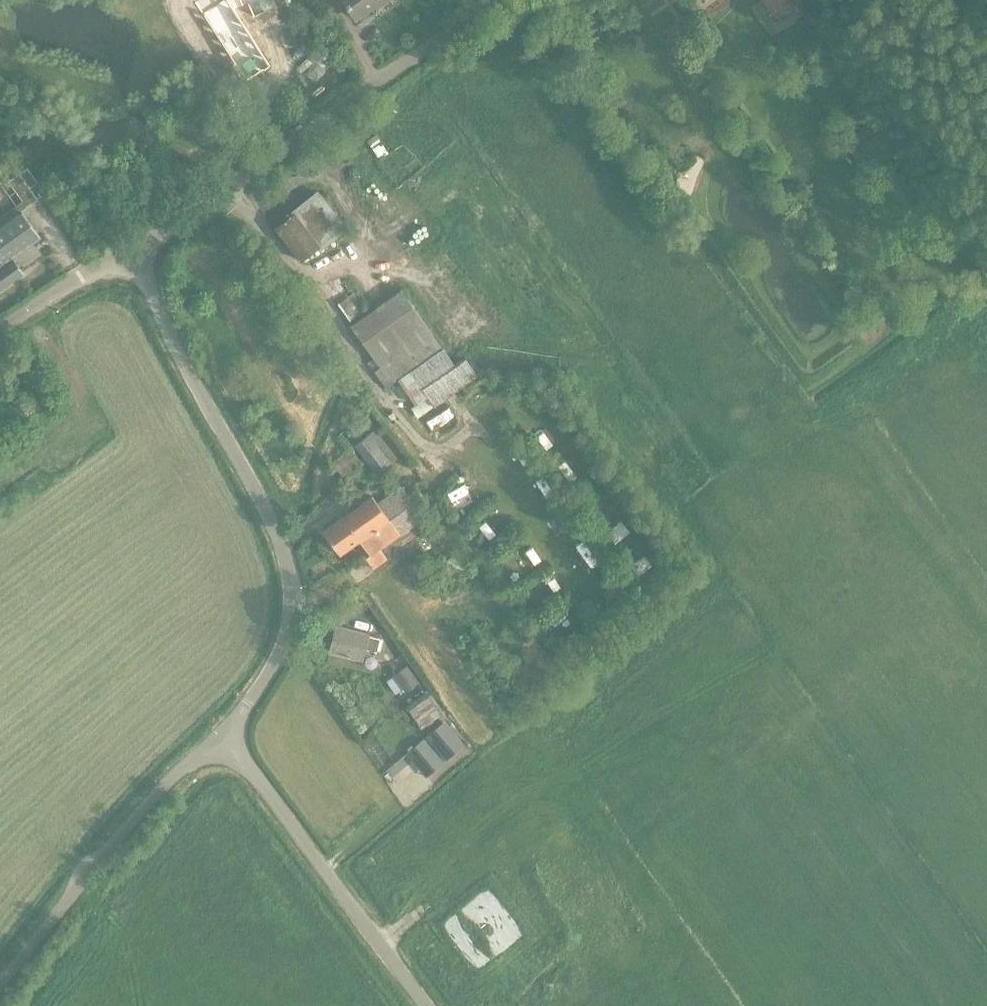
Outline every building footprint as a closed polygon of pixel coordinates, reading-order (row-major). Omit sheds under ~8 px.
[(252,87),(275,72),(252,36),(270,30),(260,0),(242,0),(248,17),(241,19),(230,1),(206,17),(252,87)] [(355,17),(378,0),(343,0),(355,17)] [(775,16),(797,0),(763,0),(775,16)] [(558,5),(550,13),(556,21),(564,13),(558,5)] [(19,171),(7,180),(26,205),(37,198),(19,171)] [(273,226),(299,260),(318,246),(319,248),(347,227),(317,189),(291,209),(293,211),(273,226)] [(23,271),(11,256),(40,235),(21,210),(0,225),(0,288),(23,271)] [(205,229),(211,237),(219,231),(213,223),(205,229)] [(373,370),(384,385),(439,346),(399,289),(349,325),(378,366),(373,370)] [(337,303),(349,320),(365,309),(352,291),(337,303)] [(415,404),(409,407),(417,417),(433,405),(477,375),(464,357),(453,364),(442,347),(397,378),(415,404)] [(354,444),(376,472),(396,456),(374,428),(354,444)] [(331,461),(343,476),(362,461),(350,447),(331,461)] [(368,553),(364,557),(372,567),(386,557),(379,547),(422,516),(400,485),(377,503),(371,495),(321,530),(338,553),(358,539),(368,553)] [(431,573),(441,585),(447,579),(449,581),(464,567),(452,554),(431,573)] [(601,591),(607,601),(616,595),(619,599),(627,594),(612,573),(603,579),(609,586),(601,591)] [(329,649),(360,657),(363,647),(375,650),(375,649),(379,650),(382,638),(379,637),(379,636),(366,633),(366,631),(335,624),(329,649)] [(393,673),(404,690),(417,680),(405,664),(393,673)] [(406,707),(419,726),(440,711),(427,693),(406,707)] [(442,721),(425,736),(445,759),(462,744),(442,721)] [(423,738),(406,752),(425,776),(443,761),(423,738)]
